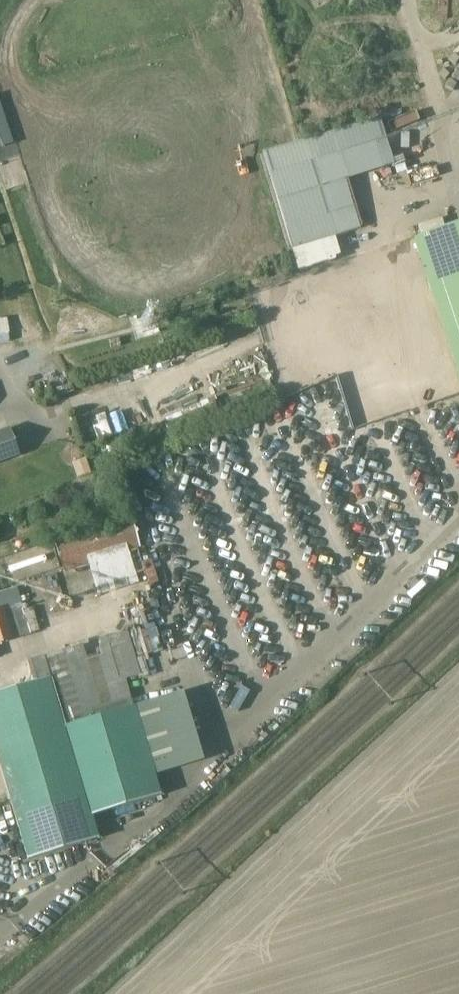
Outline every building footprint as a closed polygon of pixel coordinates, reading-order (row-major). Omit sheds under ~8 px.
[(14,144),(0,103),(0,148),(14,144)] [(458,380),(458,225),(413,240),(458,380)] [(0,345),(0,350),(4,358),(25,348),(19,336),(0,345)] [(0,432),(0,461),(16,455),(7,430),(0,432)] [(130,515),(53,539),(64,572),(89,564),(86,555),(126,543),(128,551),(140,548),(130,515)] [(131,582),(150,579),(146,557),(128,560),(131,582)] [(61,582),(68,607),(78,604),(71,579),(61,582)] [(135,610),(156,607),(153,588),(133,590),(135,610)] [(21,603),(5,607),(14,638),(31,634),(21,603)] [(5,607),(0,608),(0,645),(15,640),(14,638),(5,607)] [(130,612),(106,619),(108,627),(132,620),(130,612)] [(95,641),(72,648),(93,719),(134,706),(125,677),(138,674),(128,639),(107,645),(106,642),(96,644),(95,641)] [(27,860),(98,838),(91,815),(160,794),(134,706),(93,719),(72,648),(30,660),(36,681),(0,692),(0,770),(27,860)] [(145,671),(176,667),(174,650),(157,651),(158,656),(144,658),(145,671)] [(14,949),(6,940),(0,945),(0,960),(0,961),(14,949)]
